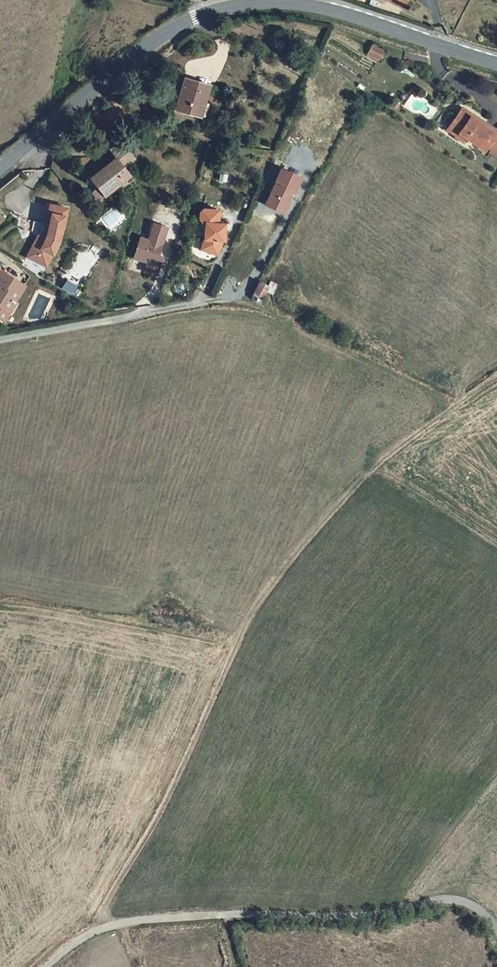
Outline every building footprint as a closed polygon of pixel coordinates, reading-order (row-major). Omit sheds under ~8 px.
[(371,45),(382,51),(387,43),(376,37),(371,45)] [(211,86),(188,79),(178,112),(199,118),(203,104),(206,105),(211,86)] [(469,120),(474,113),(462,106),(448,129),(460,136),(461,133),(469,138),(487,150),(496,135),(496,134),(479,123),(478,125),(469,120)] [(478,125),(479,123),(482,118),(474,113),(469,120),(478,125)] [(465,144),(469,138),(461,133),(460,136),(458,139),(465,144)] [(92,176),(95,181),(120,162),(127,172),(137,163),(126,147),(109,149),(116,158),(92,176)] [(127,172),(120,162),(95,181),(100,188),(108,198),(133,179),(127,172)] [(264,206),(286,214),(301,176),(279,167),(264,206)] [(99,204),(108,198),(100,188),(91,194),(99,204)] [(39,236),(27,257),(46,268),(59,244),(63,230),(65,230),(70,211),(52,206),(47,225),(48,226),(51,226),(47,238),(45,237),(39,236)] [(115,206),(100,218),(108,229),(123,217),(115,206)] [(221,210),(205,210),(202,213),(202,220),(204,224),(207,224),(207,227),(206,240),(203,250),(220,255),(224,241),(226,241),(227,224),(220,224),(221,210)] [(150,241),(142,238),(135,258),(150,262),(147,272),(158,275),(164,257),(159,255),(168,228),(155,224),(150,241)] [(0,270),(0,280),(2,282),(0,285),(0,318),(5,321),(16,304),(15,303),(26,286),(0,270)] [(260,303),(269,286),(261,282),(253,299),(260,303)]
